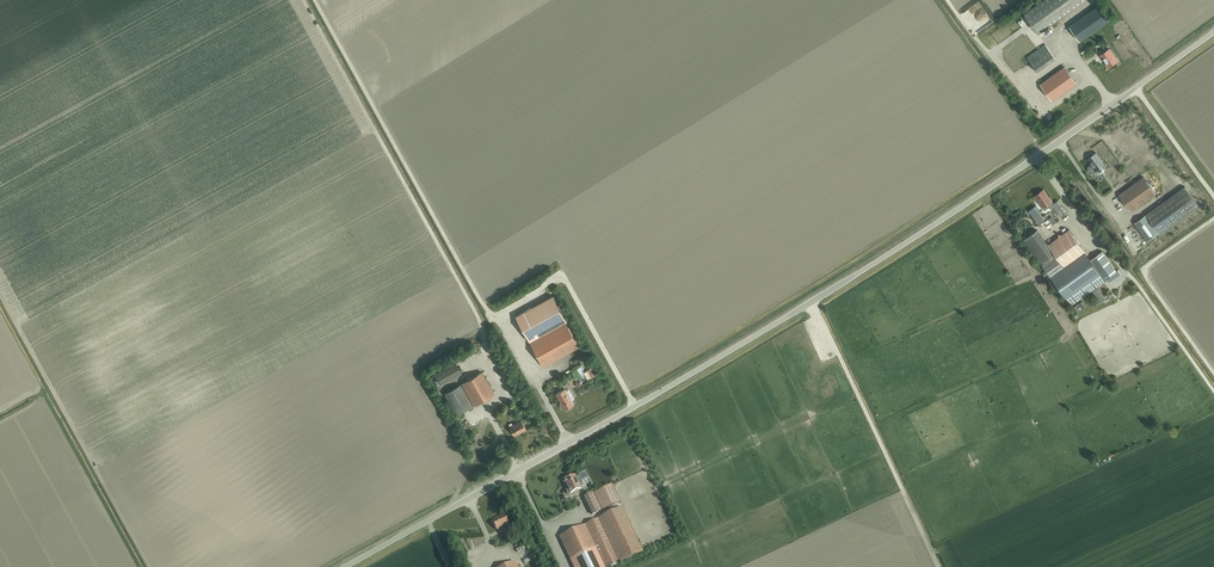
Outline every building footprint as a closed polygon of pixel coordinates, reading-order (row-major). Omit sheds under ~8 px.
[(1024,14),(990,39),(1004,58),(1038,34),(1086,0),(1044,0),(1024,14)] [(1109,20),(1099,5),(1070,26),(1080,41),(1109,20)] [(1055,59),(1045,44),(1027,57),(1037,72),(1055,59)] [(1109,67),(1118,60),(1109,49),(1100,55),(1109,67)] [(1052,100),(1076,83),(1065,67),(1040,84),(1052,100)] [(1096,171),(1105,164),(1096,152),(1087,159),(1096,171)] [(1131,211),(1155,193),(1143,177),(1119,194),(1131,211)] [(1147,241),(1158,232),(1159,232),(1160,234),(1199,206),(1185,186),(1146,215),(1134,223),(1147,241)] [(1034,196),(1045,210),(1054,204),(1043,189),(1034,196)] [(1056,210),(1060,216),(1066,213),(1061,206),(1056,210)] [(1056,253),(1049,244),(1038,228),(1023,239),(1041,264),(1056,253)] [(1086,252),(1069,229),(1049,244),(1056,253),(1065,266),(1086,252)] [(1116,270),(1103,251),(1091,259),(1105,278),(1116,270)] [(1106,280),(1105,278),(1091,259),(1086,252),(1065,266),(1052,276),(1072,304),(1106,280)] [(1093,292),(1100,302),(1106,298),(1098,288),(1093,292)] [(1091,299),(1092,298),(1089,294),(1084,298),(1089,304),(1093,301),(1091,299)] [(530,342),(565,323),(567,322),(552,296),(516,316),(530,342)] [(1078,308),(1081,306),(1082,306),(1083,308),(1086,306),(1083,301),(1072,308),(1076,313),(1079,311),(1077,309),(1078,308)] [(543,366),(578,347),(565,323),(530,342),(543,366)] [(441,384),(462,373),(456,362),(434,373),(441,384)] [(474,405),(494,394),(482,372),(462,383),(474,405)] [(457,415),(473,405),(461,384),(444,393),(457,415)] [(563,409),(564,409),(573,404),(565,389),(556,394),(561,403),(560,403),(559,405),(562,409),(563,409)] [(514,436),(526,429),(521,420),(509,426),(514,436)] [(571,493),(581,488),(575,475),(571,476),(571,474),(562,478),(567,489),(569,488),(571,493)] [(594,514),(602,510),(594,492),(585,497),(594,514)] [(622,507),(598,519),(619,563),(643,552),(622,507)] [(496,530),(509,524),(504,514),(492,520),(496,530)] [(596,547),(606,566),(612,566),(619,563),(598,519),(586,525),(596,547)] [(586,525),(560,537),(570,559),(596,547),(586,525)] [(596,547),(570,559),(574,566),(606,566),(596,547)]
